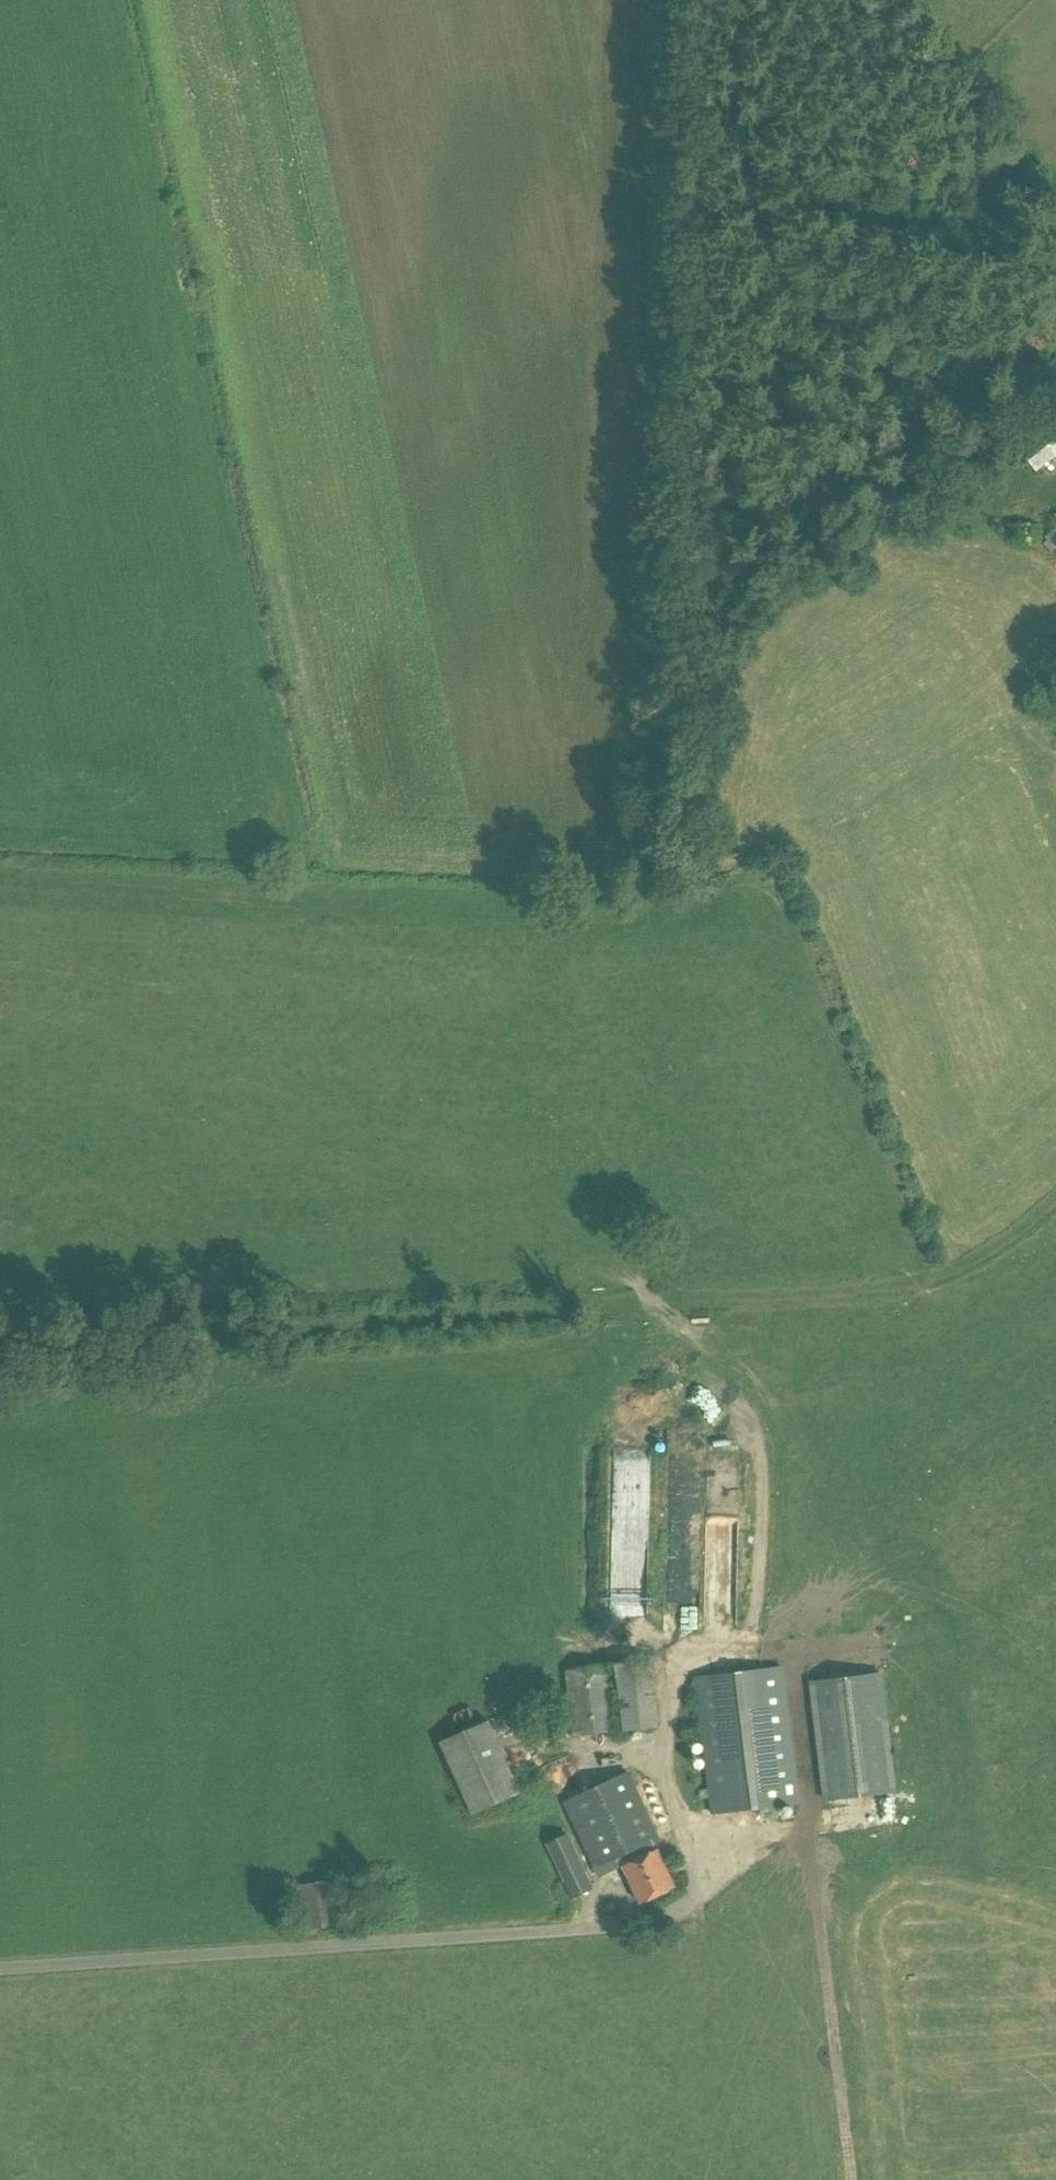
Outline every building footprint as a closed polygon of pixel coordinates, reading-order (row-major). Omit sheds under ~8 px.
[(1037,467),(1055,452),(1055,438),(1030,458),(1037,467)] [(1046,537),(1055,549),(1055,529),(1046,537)] [(707,1461),(709,1445),(693,1444),(692,1460),(707,1461)] [(715,1579),(740,1578),(740,1568),(714,1569),(715,1579)] [(663,1684),(675,1683),(671,1654),(660,1655),(663,1684)] [(655,1718),(650,1659),(620,1662),(625,1720),(655,1718)] [(566,1671),(571,1711),(574,1736),(617,1731),(609,1666),(566,1671)] [(696,1677),(712,1814),(800,1803),(783,1667),(696,1677)] [(812,1684),(826,1800),(896,1792),(882,1675),(812,1684)] [(439,1743),(471,1814),(521,1793),(490,1721),(439,1743)] [(563,1805),(593,1868),(647,1842),(618,1779),(563,1805)] [(567,1833),(547,1842),(564,1878),(584,1868),(567,1833)] [(624,1867),(641,1903),(675,1887),(658,1851),(624,1867)] [(290,1888),(297,1932),(351,1927),(345,1881),(290,1888)]
